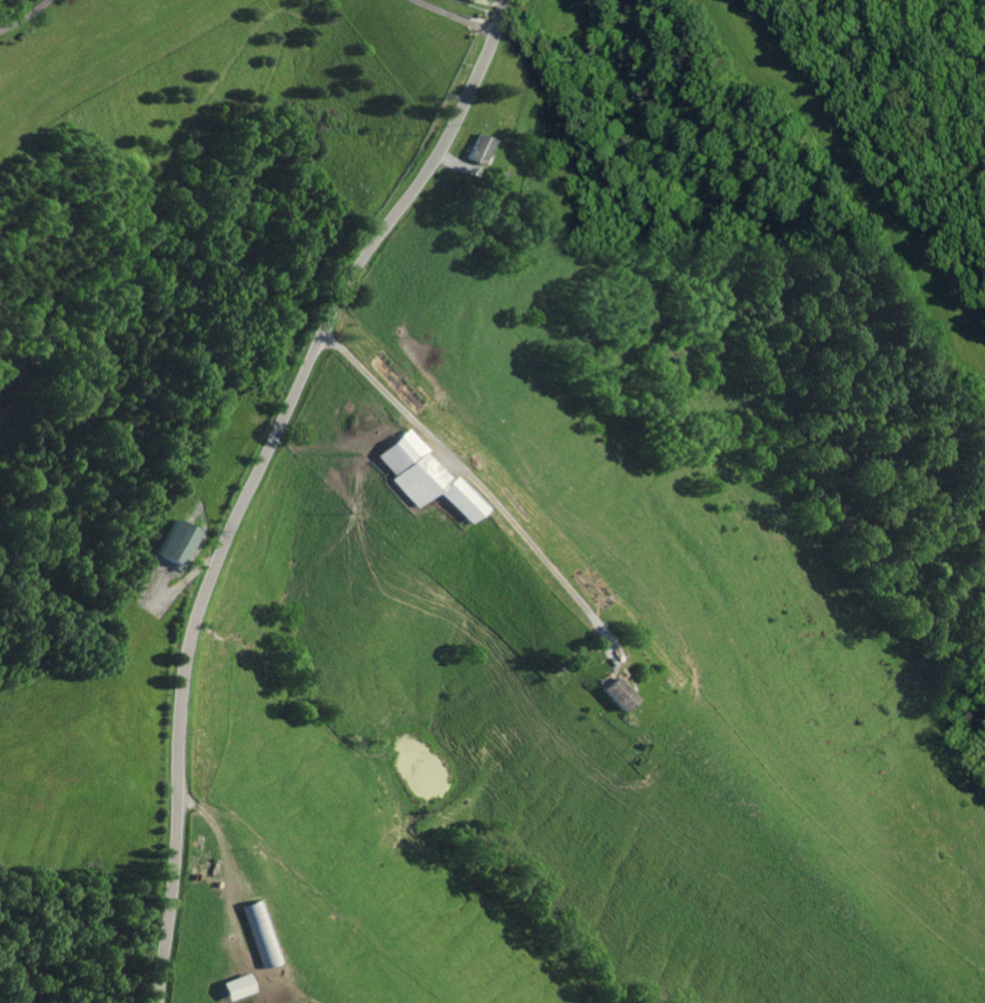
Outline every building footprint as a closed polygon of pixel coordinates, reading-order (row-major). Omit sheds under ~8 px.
[(486,163),(494,137),(477,132),(469,158),(486,163)] [(484,510),(413,428),(383,455),(400,474),(396,477),(422,507),(441,491),(469,523),(484,510)] [(183,565),(200,528),(177,518),(160,554),(183,565)] [(603,688),(625,711),(639,699),(617,675),(603,688)] [(252,990),(245,972),(219,982),(226,1000),(252,990)]
